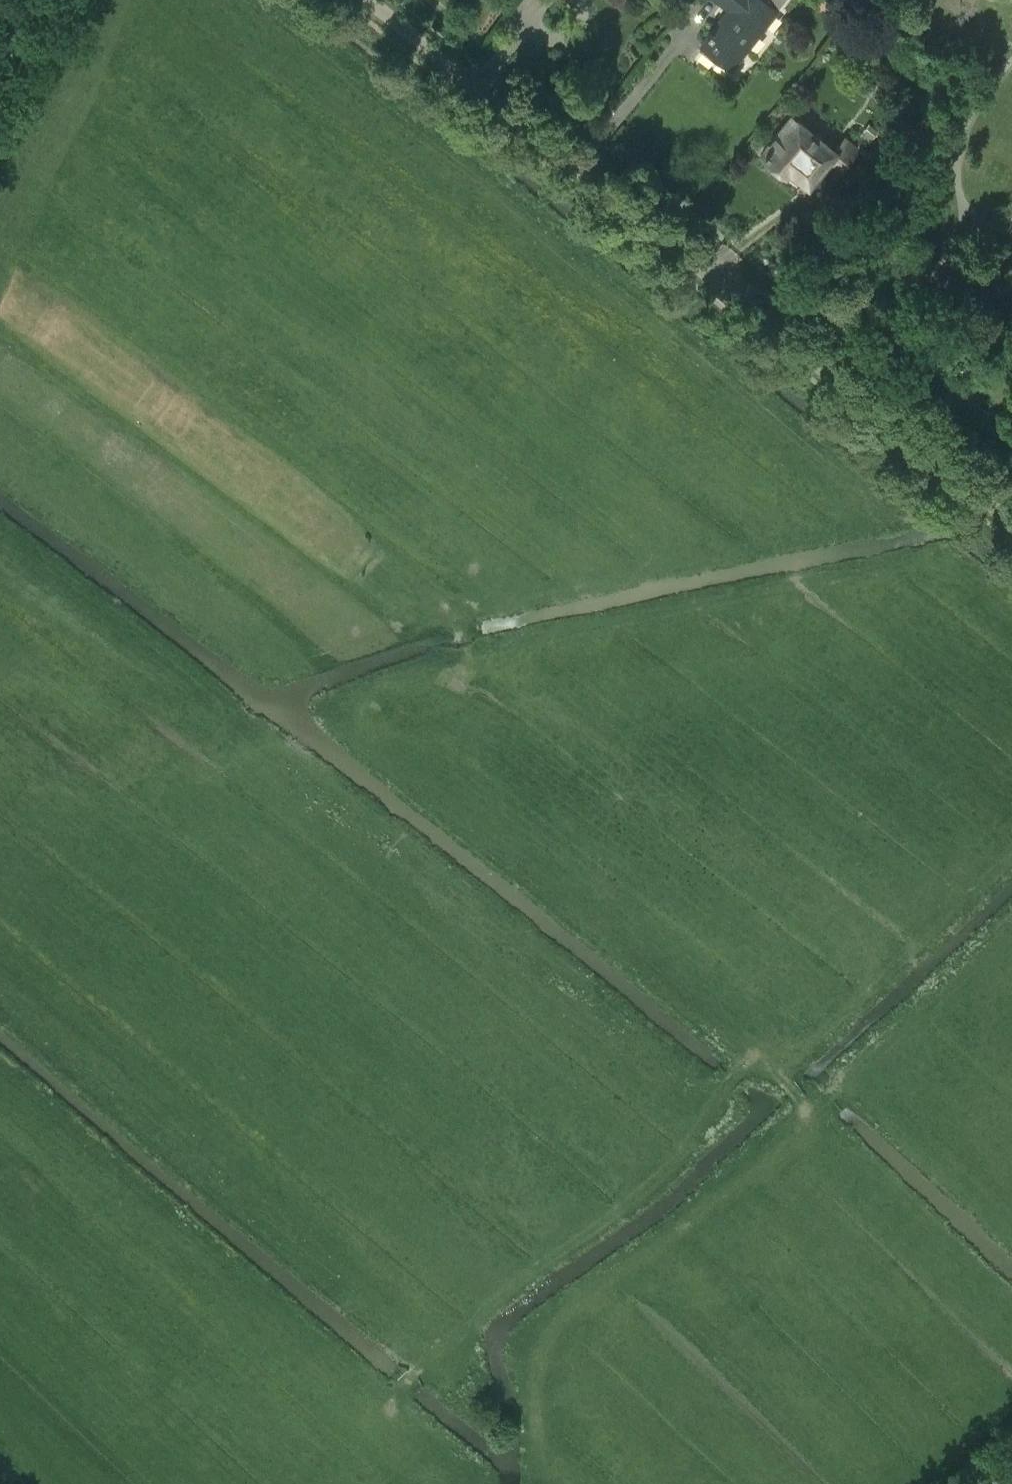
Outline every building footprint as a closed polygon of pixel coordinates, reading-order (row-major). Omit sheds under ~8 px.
[(699,44),(731,69),(779,8),(779,7),(784,0),(717,0),(727,8),(699,44)] [(793,113),(760,153),(785,173),(789,168),(808,184),(828,159),(840,170),(860,146),(845,133),(835,145),(798,115),(797,116),(793,113)]
